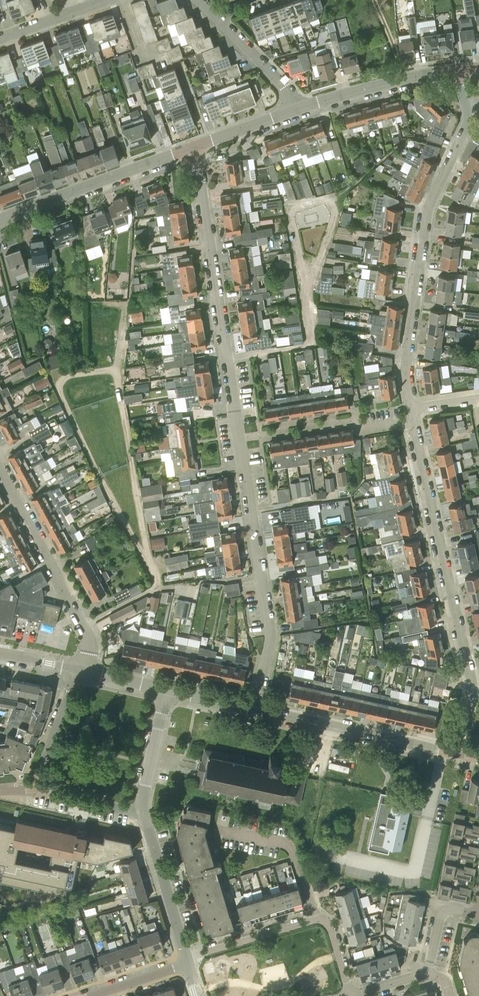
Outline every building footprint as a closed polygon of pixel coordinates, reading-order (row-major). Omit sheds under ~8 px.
[(2,10),(8,8),(11,18),(23,14),(18,0),(7,0),(6,0),(0,0),(0,4),(2,10)] [(23,14),(34,10),(31,0),(18,0),(23,14)] [(145,5),(143,0),(141,0),(130,4),(132,10),(145,5)] [(178,7),(176,0),(162,0),(157,2),(161,13),(178,7)] [(309,20),(302,0),(295,0),(292,1),(300,23),(309,20)] [(309,20),(318,17),(316,11),(321,9),(322,6),(320,0),(313,0),(312,0),(302,0),(309,20)] [(475,15),(473,0),(464,0),(466,16),(475,15)] [(292,26),(300,23),(292,1),(284,4),(292,26)] [(283,29),(292,26),(284,4),(275,7),(283,29)] [(134,15),(147,11),(145,5),(132,10),(134,15)] [(175,21),(187,17),(183,6),(178,7),(161,13),(165,25),(175,21)] [(274,32),(283,29),(275,7),(266,10),(274,32)] [(266,36),(274,32),(266,10),(258,14),(266,36)] [(136,21),(149,17),(147,11),(134,15),(136,21)] [(100,17),(109,40),(126,33),(121,21),(115,23),(112,13),(100,17)] [(257,39),(266,36),(258,14),(249,17),(257,39)] [(196,26),(192,15),(187,17),(175,21),(179,33),(183,31),(196,27),(196,26)] [(407,17),(410,34),(410,38),(417,37),(418,37),(417,32),(416,24),(416,22),(415,15),(407,17)] [(97,44),(109,40),(100,17),(89,22),(92,31),(86,34),(93,52),(97,63),(109,59),(107,56),(100,58),(97,50),(99,49),(97,44)] [(139,27),(151,23),(149,17),(136,21),(139,27)] [(469,20),(469,17),(458,19),(462,47),(475,45),(473,27),(472,27),(471,20),(469,20)] [(435,25),(439,50),(441,50),(442,51),(445,51),(446,49),(452,48),(451,39),(454,39),(451,22),(443,24),(444,31),(438,32),(437,24),(435,25)] [(141,33),(153,29),(151,23),(139,27),(141,33)] [(204,36),(205,36),(201,25),(196,26),(196,27),(183,31),(187,42),(192,41),(204,36)] [(437,50),(439,50),(435,25),(419,27),(422,44),(424,43),(426,52),(432,51),(433,52),(437,52),(437,50)] [(93,52),(86,34),(81,36),(77,26),(66,30),(74,52),(85,48),(87,54),(93,52)] [(143,39),(155,34),(153,29),(141,33),(143,39)] [(63,56),(74,52),(66,30),(54,34),(58,44),(52,46),(59,64),(65,62),(63,56)] [(333,46),(335,56),(341,54),(341,56),(345,71),(359,68),(355,52),(353,46),(340,50),(335,31),(329,33),(331,41),(333,46)] [(154,42),(158,41),(155,34),(143,39),(145,45),(154,42)] [(213,45),(209,34),(205,36),(204,36),(192,41),(196,52),(213,46),(213,45)] [(156,47),(169,43),(167,37),(158,41),(154,42),(156,47)] [(43,38),(31,42),(37,60),(48,56),(52,66),(59,64),(52,46),(46,48),(43,38)] [(402,57),(414,54),(411,39),(399,41),(402,57)] [(329,57),(335,56),(333,46),(331,41),(325,42),(326,46),(314,49),(315,52),(316,64),(320,78),(334,75),(330,60),(329,57)] [(39,65),(37,60),(31,42),(19,47),(23,57),(17,59),(21,70),(27,68),(25,64),(37,60),(39,65)] [(159,54),(166,51),(171,49),(169,43),(156,47),(159,54)] [(213,46),(196,52),(200,64),(204,62),(222,55),(218,44),(213,46)] [(168,56),(181,52),(179,47),(171,49),(166,51),(168,56)] [(273,57),(272,53),(271,49),(264,51),(270,58),(273,57)] [(17,59),(11,61),(8,51),(0,54),(0,66),(4,77),(6,83),(24,77),(21,70),(17,59)] [(288,61),(292,72),(301,69),(302,71),(309,69),(310,63),(307,51),(297,54),(298,58),(288,61)] [(181,52),(168,56),(170,63),(183,58),(181,52)] [(227,73),(239,69),(237,63),(231,65),(227,54),(222,55),(204,62),(209,76),(219,72),(225,70),(227,73)] [(123,63),(120,55),(113,58),(116,65),(123,63)] [(99,72),(109,68),(108,67),(106,62),(96,66),(99,72)] [(161,86),(178,79),(174,68),(157,74),(152,63),(147,64),(151,77),(152,76),(156,87),(161,86)] [(145,78),(151,77),(147,64),(141,66),(145,78)] [(135,68),(139,76),(140,80),(145,78),(141,66),(135,68)] [(219,72),(221,77),(227,75),(229,79),(241,75),(239,69),(227,73),(225,70),(219,72)] [(221,79),(221,77),(219,72),(209,76),(207,76),(210,83),(221,79)] [(137,81),(135,77),(128,80),(132,91),(140,89),(137,81)] [(165,97),(183,91),(178,79),(161,86),(165,97)] [(204,88),(202,82),(192,85),(193,90),(198,88),(198,91),(204,88)] [(238,90),(244,107),(256,103),(254,98),(260,95),(256,83),(238,90)] [(233,111),(244,107),(238,90),(227,94),(233,111)] [(165,97),(160,99),(164,110),(169,108),(187,102),(183,91),(165,97)] [(202,97),(196,99),(201,112),(207,110),(210,119),(222,115),(215,98),(213,91),(201,95),(202,97)] [(430,114),(440,104),(432,97),(434,95),(429,91),(418,94),(419,96),(412,97),(416,110),(425,118),(430,113),(430,114)] [(113,104),(109,92),(103,94),(106,107),(113,104)] [(100,108),(106,107),(103,94),(96,96),(100,108)] [(222,115),(233,111),(227,94),(215,98),(222,115)] [(392,100),(396,116),(400,115),(402,121),(407,120),(405,114),(406,114),(406,111),(405,112),(401,98),(392,100)] [(391,117),(396,116),(392,100),(382,103),(388,125),(393,124),(391,117)] [(173,119),(191,113),(187,102),(169,108),(173,119)] [(378,128),(388,125),(382,103),(372,106),(376,121),(377,125),(378,128)] [(440,104),(430,114),(436,119),(432,127),(442,131),(448,118),(453,113),(448,109),(447,110),(440,104)] [(372,126),(377,125),(376,121),(372,106),(362,108),(368,130),(370,135),(374,134),(372,126)] [(365,137),(370,135),(368,130),(362,108),(353,110),(357,126),(362,125),(365,137)] [(352,127),(357,126),(353,110),(343,113),(344,114),(347,126),(346,127),(346,129),(347,128),(349,136),(354,134),(352,127)] [(164,123),(162,117),(160,112),(154,114),(156,120),(157,125),(164,123)] [(191,113),(173,119),(177,131),(195,125),(191,113)] [(32,123),(29,114),(21,116),(24,126),(32,123)] [(131,120),(139,143),(151,139),(148,131),(144,120),(142,116),(131,120)] [(6,122),(10,131),(18,129),(14,119),(6,122)] [(127,147),(139,143),(131,120),(120,124),(121,128),(127,147)] [(319,145),(321,152),(332,148),(334,156),(341,154),(337,139),(328,141),(326,135),(327,135),(326,133),(325,134),(320,120),(311,124),(319,145)] [(164,123),(157,125),(162,137),(168,135),(164,123)] [(99,149),(106,167),(119,162),(112,143),(105,146),(103,140),(104,139),(99,124),(91,127),(99,149)] [(312,156),(321,152),(319,145),(311,124),(302,127),(309,149),(312,156)] [(314,163),(312,156),(309,149),(302,127),(292,130),(299,150),(302,156),(305,166),(314,163)] [(402,128),(404,135),(410,133),(409,127),(402,128)] [(292,130),(283,134),(290,153),(299,150),(292,130)] [(441,144),(441,143),(439,143),(442,136),(430,130),(426,139),(441,144)] [(283,134),(274,137),(281,159),(291,156),(290,153),(283,134)] [(106,167),(99,149),(95,150),(93,144),(90,135),(82,138),(93,171),(106,167)] [(272,162),(281,159),(274,137),(264,141),(269,154),(268,154),(269,156),(270,156),(272,162)] [(68,180),(55,144),(53,138),(45,141),(43,142),(52,166),(48,168),(54,185),(68,180)] [(80,176),(93,171),(82,138),(74,141),(77,150),(79,149),(82,156),(74,158),(75,159),(80,176)] [(80,176),(75,159),(69,161),(68,160),(69,160),(64,145),(58,146),(57,143),(55,144),(68,180),(80,176)] [(478,170),(478,146),(478,145),(473,155),(471,154),(466,164),(478,170)] [(252,160),(257,158),(254,148),(248,150),(252,160)] [(374,150),(376,158),(382,156),(380,149),(374,150)] [(411,164),(432,173),(436,164),(424,158),(422,157),(415,155),(416,152),(409,149),(405,157),(399,155),(393,152),(391,154),(411,164)] [(54,185),(48,168),(43,170),(39,159),(36,152),(26,155),(29,162),(31,169),(39,191),(54,185)] [(365,157),(367,164),(374,163),(372,155),(365,157)] [(266,165),(271,163),(269,157),(263,159),(266,165)] [(362,157),(353,159),(357,172),(365,169),(362,157)] [(227,173),(249,169),(248,159),(226,162),(226,161),(225,162),(227,173)] [(272,181),(276,181),(278,178),(273,164),(268,166),(272,181)] [(428,182),(432,173),(411,164),(407,172),(428,182)] [(466,164),(461,175),(478,183),(478,170),(466,164)] [(249,169),(227,173),(228,182),(243,180),(244,186),(256,184),(255,178),(257,178),(256,168),(249,169)] [(31,169),(15,176),(16,180),(22,197),(39,191),(31,169)] [(300,180),(305,196),(306,197),(312,195),(304,171),(298,173),(300,180)] [(424,191),(428,182),(407,172),(405,178),(394,173),(393,176),(403,181),(424,191)] [(474,194),(478,185),(478,183),(461,175),(456,185),(474,194)] [(420,200),(424,191),(403,181),(393,176),(390,183),(395,185),(398,180),(403,182),(398,191),(405,194),(405,193),(420,200)] [(16,180),(8,183),(0,185),(0,202),(1,205),(22,197),(16,180)] [(288,199),(295,197),(288,180),(282,182),(288,199)] [(298,199),(305,196),(300,180),(292,183),(298,199)] [(328,180),(322,182),(326,193),(332,191),(328,180)] [(276,181),(272,181),(261,183),(262,190),(273,189),(277,188),(276,181)] [(159,205),(170,202),(165,190),(163,191),(160,182),(146,186),(141,188),(145,198),(155,195),(159,205)] [(324,192),(321,184),(315,186),(318,194),(324,192)] [(470,205),(474,194),(456,185),(451,196),(470,205)] [(222,205),(244,201),(242,191),(235,192),(220,195),(222,205)] [(382,196),(376,195),(373,215),(400,219),(401,209),(397,209),(398,199),(383,193),(382,196)] [(112,228),(128,222),(124,213),(131,210),(126,195),(113,200),(115,205),(108,207),(113,219),(112,228)] [(269,208),(282,206),(281,199),(266,202),(267,209),(269,208)] [(156,215),(163,214),(184,211),(183,200),(170,202),(159,205),(154,205),(156,215)] [(245,212),(249,211),(251,211),(250,201),(244,201),(222,205),(223,215),(245,212)] [(84,249),(101,244),(98,237),(103,235),(101,230),(110,227),(102,207),(93,210),(95,214),(89,216),(90,218),(83,218),(84,238),(84,249)] [(446,220),(462,223),(469,224),(471,211),(448,208),(446,220)] [(165,224),(186,221),(184,211),(163,214),(165,224)] [(245,212),(223,215),(225,225),(239,223),(239,222),(248,221),(250,221),(249,211),(245,212)] [(398,230),(400,219),(373,215),(372,226),(375,226),(374,232),(386,234),(387,228),(398,230)] [(350,219),(341,217),(340,226),(349,227),(350,219)] [(74,226),(71,218),(60,222),(59,221),(54,223),(54,225),(51,226),(54,233),(50,234),(55,248),(64,245),(62,240),(77,234),(77,232),(79,231),(76,225),(74,226)] [(461,235),(462,223),(446,220),(444,233),(461,235)] [(165,235),(188,231),(186,221),(165,224),(159,225),(161,235),(165,235)] [(234,240),(258,237),(272,234),(271,227),(255,229),(256,231),(250,231),(248,221),(239,222),(239,223),(225,225),(226,235),(233,234),(234,240)] [(136,239),(141,238),(141,236),(147,235),(146,228),(135,229),(136,239)] [(188,231),(165,235),(167,245),(174,244),(174,245),(189,242),(188,231)] [(258,237),(234,240),(235,247),(228,248),(229,250),(230,259),(252,255),(260,254),(258,237)] [(366,246),(396,251),(396,250),(399,248),(396,245),(397,241),(396,240),(383,239),(383,238),(381,237),(381,238),(374,237),(373,243),(370,243),(370,241),(357,239),(356,245),(366,246)] [(49,267),(46,250),(44,238),(30,240),(32,257),(28,258),(29,265),(31,282),(32,282),(38,281),(36,269),(43,268),(49,267)] [(441,254),(462,257),(463,248),(459,247),(460,244),(443,241),(441,254)] [(352,252),(353,245),(335,242),(334,249),(352,252)] [(153,252),(166,250),(166,244),(152,246),(153,252)] [(396,252),(396,251),(366,246),(364,262),(372,263),(372,258),(378,259),(378,260),(380,260),(380,259),(393,261),(393,262),(394,262),(395,256),(398,254),(396,252)] [(27,270),(19,248),(5,253),(9,266),(10,266),(13,275),(27,270)] [(46,250),(49,267),(57,266),(54,248),(46,250)] [(278,261),(291,260),(290,252),(277,254),(278,261)] [(461,266),(462,257),(441,254),(440,267),(456,269),(456,266),(461,266)] [(171,267),(193,264),(191,255),(162,259),(164,269),(171,267)] [(232,269),(254,265),(252,255),(230,259),(232,269)] [(291,260),(278,261),(275,262),(276,269),(292,267),(291,260)] [(172,277),(194,274),(193,264),(171,267),(164,269),(162,269),(164,279),(165,279),(172,277)] [(248,276),(255,275),(254,265),(232,269),(233,279),(248,276)] [(333,265),(333,267),(333,273),(343,273),(343,265),(333,265)] [(332,274),(333,267),(328,267),(322,266),(321,272),(332,274)] [(295,286),(292,269),(279,271),(281,283),(284,283),(285,287),(295,286)] [(368,279),(391,282),(392,272),(379,270),(379,269),(377,269),(376,270),(370,269),(369,275),(368,279)] [(110,282),(114,282),(117,279),(117,275),(114,272),(111,272),(108,275),(107,279),(110,282)] [(334,274),(332,274),(321,272),(318,280),(333,282),(334,274)] [(173,288),(196,284),(194,274),(172,277),(165,279),(167,289),(174,288),(173,288)] [(248,276),(233,279),(235,287),(235,289),(247,287),(248,293),(259,291),(256,275),(255,275),(248,276)] [(437,288),(459,291),(460,284),(454,283),(455,277),(438,275),(437,288)] [(474,287),(475,276),(467,275),(465,286),(474,287)] [(391,282),(368,279),(359,278),(357,295),(374,298),(375,291),(376,291),(376,290),(389,292),(390,292),(391,282)] [(173,288),(174,288),(174,293),(167,294),(169,306),(194,302),(193,295),(198,295),(196,284),(173,288)] [(14,313),(23,311),(17,288),(8,290),(14,313)] [(462,291),(459,291),(437,288),(435,300),(460,304),(462,291)] [(239,313),(261,309),(261,308),(264,308),(263,298),(262,291),(240,294),(242,302),(237,302),(239,313)] [(379,314),(401,317),(403,307),(402,307),(389,305),(389,304),(387,304),(386,310),(379,309),(379,314)] [(179,321),(186,320),(201,318),(200,309),(200,308),(178,311),(177,305),(169,306),(171,318),(179,317),(179,321)] [(285,315),(298,313),(298,307),(287,309),(287,314),(285,315)] [(329,316),(329,310),(317,308),(317,314),(329,316)] [(240,323),(263,319),(261,309),(239,313),(240,323)] [(429,322),(444,323),(456,325),(458,315),(451,312),(431,310),(429,322)] [(463,310),(462,317),(478,319),(478,313),(463,310)] [(143,321),(142,311),(131,312),(133,322),(143,321)] [(298,313),(285,315),(286,323),(300,321),(298,313)] [(379,314),(372,313),(368,313),(366,322),(377,323),(384,324),(400,327),(401,317),(379,314)] [(329,325),(330,317),(318,315),(318,324),(329,325)] [(181,331),(203,327),(201,318),(186,320),(187,324),(179,326),(180,331),(181,330),(181,331)] [(242,333),(264,329),(263,319),(240,323),(242,333)] [(443,329),(444,323),(429,322),(427,333),(442,334),(454,336),(465,338),(470,338),(471,333),(443,329)] [(7,334),(14,330),(10,323),(3,327),(7,334)] [(303,343),(300,323),(281,326),(283,334),(291,333),(293,344),(303,343)] [(399,337),(400,327),(384,324),(377,323),(376,333),(399,337)] [(182,341),(204,337),(203,327),(181,331),(182,341)] [(264,329),(242,333),(244,343),(245,343),(246,349),(272,345),(270,337),(268,337),(267,331),(265,331),(264,329)] [(397,346),(399,337),(376,333),(375,344),(381,345),(383,345),(397,347),(397,346)] [(441,346),(442,334),(427,333),(426,344),(441,346)] [(204,337),(182,341),(171,343),(173,353),(192,350),(206,348),(206,347),(204,337)] [(45,338),(43,341),(43,344),(46,347),(50,347),(52,344),(52,340),(49,338),(45,338)] [(362,350),(369,351),(372,351),(373,343),(357,341),(356,349),(362,350)] [(11,355),(20,352),(16,342),(7,346),(11,355)] [(439,358),(441,346),(426,344),(424,356),(439,358)] [(326,345),(317,347),(319,356),(328,354),(326,345)] [(306,363),(314,362),(312,348),(303,350),(306,363)] [(344,358),(345,349),(338,348),(337,357),(344,358)] [(25,367),(24,364),(22,360),(23,359),(21,352),(14,355),(16,359),(8,364),(11,371),(20,366),(21,369),(25,367)] [(49,369),(61,366),(58,354),(46,357),(49,369)] [(382,356),(383,366),(391,365),(392,365),(392,358),(382,356)] [(188,374),(210,371),(208,361),(194,363),(193,357),(163,361),(165,376),(180,373),(179,366),(186,365),(188,374)] [(270,367),(279,366),(277,357),(269,359),(270,367)] [(25,376),(42,368),(39,361),(21,369),(25,376)] [(264,377),(271,376),(268,362),(262,363),(264,377)] [(438,378),(442,377),(441,365),(422,368),(424,380),(438,378)] [(366,382),(366,383),(367,389),(373,388),(395,384),(394,375),(393,375),(393,374),(380,376),(379,369),(365,372),(366,382)] [(175,387),(211,381),(210,371),(188,374),(181,375),(182,380),(174,381),(175,387)] [(438,378),(424,380),(425,392),(440,390),(439,384),(444,383),(444,384),(451,383),(451,382),(464,380),(463,374),(442,377),(438,378)] [(47,375),(33,381),(37,390),(47,386),(46,384),(50,383),(47,375)] [(184,395),(213,391),(211,381),(175,387),(175,388),(173,388),(174,392),(183,390),(184,395)] [(141,383),(134,384),(135,392),(142,391),(141,383)] [(395,384),(373,388),(375,402),(386,400),(385,396),(390,396),(394,399),(396,396),(397,396),(395,384)] [(6,396),(11,393),(7,385),(2,388),(0,385),(0,399),(6,396)] [(333,389),(336,409),(348,407),(345,387),(340,388),(333,389)] [(336,409),(333,389),(333,388),(330,389),(321,390),(324,411),(336,409)] [(324,411),(321,390),(309,392),(313,413),(324,411)] [(213,391),(184,395),(184,396),(177,397),(177,400),(185,399),(187,410),(191,409),(193,404),(200,403),(209,402),(212,404),(214,401),(213,391)] [(33,408),(44,404),(43,402),(42,400),(49,397),(47,392),(40,396),(40,397),(23,404),(18,407),(21,412),(25,410),(25,409),(32,406),(33,408)] [(301,415),(313,413),(309,392),(298,394),(301,415)] [(136,393),(124,395),(125,403),(137,401),(136,393)] [(301,415),(298,394),(289,395),(286,395),(289,417),(301,415)] [(277,419),(289,417),(286,395),(274,397),(277,419)] [(0,399),(0,413),(11,407),(6,396),(0,399)] [(265,421),(277,419),(274,397),(270,398),(271,405),(263,406),(265,421)] [(164,414),(176,411),(175,401),(165,402),(165,401),(156,402),(157,411),(162,411),(162,414),(164,414)] [(63,409),(60,403),(54,407),(56,412),(63,409)] [(167,435),(190,431),(188,420),(190,420),(189,415),(183,416),(182,410),(176,411),(164,414),(167,435)] [(4,432),(26,420),(24,416),(18,419),(15,412),(0,420),(0,422),(1,425),(0,425),(4,432)] [(432,433),(445,430),(455,428),(453,416),(443,418),(429,421),(432,433)] [(30,418),(26,420),(4,432),(7,438),(9,438),(11,442),(29,432),(28,430),(35,426),(30,418)] [(60,423),(63,429),(69,425),(65,420),(60,423)] [(32,438),(49,429),(45,421),(35,426),(28,430),(29,432),(32,438)] [(49,429),(32,438),(35,444),(52,435),(49,429)] [(341,431),(343,445),(349,444),(350,451),(353,451),(354,456),(360,455),(360,438),(354,439),(352,429),(341,431)] [(445,430),(432,433),(434,445),(448,442),(445,430)] [(169,447),(191,443),(190,431),(167,435),(169,447)] [(344,452),(343,445),(341,431),(328,433),(332,454),(344,452)] [(320,456),(332,454),(328,433),(316,435),(320,456)] [(70,445),(78,441),(75,435),(67,439),(70,445)] [(308,458),(320,456),(316,435),(304,437),(308,458)] [(296,459),(308,458),(304,437),(293,439),(297,465),(296,459)] [(365,453),(371,452),(369,437),(362,438),(365,453)] [(285,467),(297,465),(293,439),(281,440),(284,460),(285,467)] [(463,448),(476,445),(475,439),(462,442),(463,448)] [(272,462),(284,460),(281,440),(269,442),(272,462)] [(78,441),(70,445),(73,451),(81,447),(78,441)] [(135,444),(137,451),(144,450),(143,443),(135,444)] [(172,458),(193,455),(191,443),(169,447),(159,448),(161,460),(172,458)] [(12,466),(35,453),(30,444),(13,453),(10,452),(9,456),(8,456),(9,458),(9,459),(12,466)] [(377,462),(399,457),(397,447),(379,451),(375,452),(370,453),(372,463),(377,462)] [(439,464),(453,461),(450,449),(436,452),(439,464)] [(17,474),(45,459),(40,450),(35,453),(12,466),(17,474)] [(182,479),(195,477),(195,472),(198,471),(197,464),(194,464),(193,455),(172,458),(175,474),(179,473),(180,479),(182,479)] [(381,477),(398,473),(397,468),(401,467),(399,457),(377,462),(381,477)] [(22,483),(49,468),(52,467),(47,458),(45,459),(17,474),(22,483)] [(441,476),(455,473),(453,461),(439,464),(441,476)] [(58,480),(76,470),(73,464),(55,473),(58,480)] [(363,466),(365,474),(373,472),(371,464),(363,466)] [(49,468),(22,483),(27,492),(47,481),(46,480),(53,476),(49,468)] [(76,470),(58,480),(61,485),(79,476),(76,470)] [(338,485),(347,484),(345,470),(336,471),(338,485)] [(381,494),(406,488),(404,478),(400,479),(398,473),(381,477),(381,478),(372,480),(373,486),(379,484),(381,494)] [(444,487),(458,484),(455,473),(441,476),(444,487)] [(469,482),(477,480),(476,473),(468,475),(469,482)] [(201,491),(206,490),(228,487),(226,476),(225,476),(222,474),(220,477),(211,478),(211,479),(199,480),(201,491)] [(299,480),(302,494),(311,493),(308,476),(299,477),(300,480),(299,480)] [(326,491),(335,490),(333,476),(325,477),(326,491)] [(302,494),(299,480),(297,481),(296,477),(291,478),(292,481),(290,482),(292,496),(302,494)] [(93,488),(98,485),(94,478),(87,482),(91,489),(93,488)] [(364,481),(358,488),(364,493),(370,487),(364,481)] [(140,486),(143,501),(157,498),(163,497),(160,482),(140,486)] [(458,484),(444,487),(447,499),(461,496),(458,484)] [(98,496),(103,494),(98,485),(94,488),(98,496)] [(56,498),(59,496),(63,493),(59,486),(51,490),(50,488),(30,498),(36,509),(56,498)] [(228,487),(206,490),(201,491),(192,492),(193,498),(194,502),(208,500),(229,497),(228,487)] [(278,502),(290,500),(288,488),(280,490),(281,495),(277,496),(278,502)] [(381,510),(396,507),(394,501),(408,498),(406,488),(381,494),(375,495),(377,505),(355,510),(356,515),(381,510)] [(103,494),(98,496),(86,503),(89,509),(106,500),(103,494)] [(40,518),(61,507),(60,505),(68,501),(66,497),(61,500),(59,496),(56,498),(36,509),(40,518)] [(200,511),(231,507),(229,497),(208,500),(194,502),(195,512),(200,511)] [(159,509),(159,507),(157,498),(143,501),(145,511),(159,509)] [(451,518),(471,514),(470,508),(464,509),(462,503),(448,506),(451,518)] [(161,514),(179,511),(178,505),(160,508),(161,514)] [(45,526),(65,515),(61,507),(40,518),(45,526)] [(189,531),(219,526),(218,519),(232,517),(231,507),(200,511),(202,520),(188,522),(189,531)] [(274,536),(297,532),(303,530),(307,530),(305,519),(303,519),(301,507),(291,509),(280,511),(282,523),(272,524),(274,536)] [(385,526),(413,519),(411,509),(397,512),(396,507),(381,510),(356,515),(358,525),(366,524),(370,519),(383,516),(385,526)] [(14,519),(9,510),(0,514),(0,527),(14,519)] [(471,514),(451,518),(454,530),(474,525),(471,514)] [(50,535),(70,524),(65,515),(45,526),(50,535)] [(113,516),(106,520),(109,525),(116,522),(113,516)] [(19,528),(14,519),(0,527),(3,533),(0,533),(0,538),(19,528)] [(406,537),(414,535),(413,530),(416,529),(413,519),(385,526),(378,527),(382,543),(402,538),(406,537)] [(68,535),(65,529),(66,528),(69,529),(72,528),(70,524),(50,535),(54,543),(68,535)] [(214,545),(236,541),(235,531),(220,533),(219,526),(189,531),(191,539),(213,535),(214,545)] [(23,537),(19,528),(0,538),(0,543),(1,543),(3,547),(23,537)] [(276,545),(298,542),(306,540),(305,536),(304,536),(303,530),(297,532),(274,536),(276,545)] [(68,535),(54,543),(59,552),(79,541),(76,536),(74,537),(72,533),(68,535)] [(8,556),(28,545),(23,537),(3,547),(3,548),(9,545),(11,549),(5,552),(8,556)] [(152,549),(161,548),(159,537),(150,539),(152,549)] [(407,542),(406,537),(402,538),(382,543),(361,548),(362,554),(378,551),(377,550),(385,548),(387,557),(390,556),(398,555),(420,550),(418,540),(407,542)] [(476,553),(478,552),(478,540),(457,545),(460,557),(476,553)] [(208,557),(238,552),(236,541),(214,545),(214,550),(204,551),(205,556),(208,556),(208,557)] [(88,546),(92,553),(101,548),(97,542),(88,546)] [(277,555),(292,553),(291,548),(299,546),(298,542),(276,545),(277,555)] [(19,562),(32,554),(28,545),(8,556),(6,557),(11,566),(12,565),(19,562)] [(292,553),(277,555),(279,566),(300,562),(301,562),(302,558),(304,558),(315,556),(314,549),(298,552),(292,553)] [(398,555),(390,556),(394,572),(410,568),(408,563),(422,560),(420,550),(398,555)] [(221,565),(240,561),(238,552),(208,557),(209,560),(217,559),(218,564),(218,565),(221,564),(221,565)] [(166,564),(188,561),(188,559),(189,559),(188,553),(165,557),(166,564)] [(476,553),(460,557),(463,569),(478,566),(476,553)] [(19,562),(12,565),(14,569),(10,572),(13,577),(35,566),(34,565),(37,563),(32,554),(19,562)] [(306,566),(319,563),(318,555),(315,556),(304,558),(306,566)] [(83,581),(102,571),(93,556),(89,558),(88,557),(74,564),(79,572),(78,573),(82,580),(83,580),(83,581)] [(188,561),(166,564),(167,571),(181,568),(180,566),(188,564),(188,561)] [(240,561),(221,565),(218,565),(218,564),(212,565),(214,576),(219,575),(227,573),(227,574),(230,574),(231,577),(237,576),(237,572),(241,571),(240,561)] [(319,563),(306,566),(307,575),(321,573),(319,563)] [(48,582),(41,569),(13,584),(11,581),(0,587),(0,633),(11,635),(17,614),(55,624),(60,605),(43,600),(43,594),(42,589),(41,585),(48,582)] [(102,571),(83,581),(84,582),(83,583),(87,590),(88,589),(93,598),(106,590),(105,589),(110,586),(102,571)] [(405,586),(427,581),(425,571),(409,574),(409,575),(401,577),(402,582),(404,582),(405,586)] [(282,590),(310,585),(313,585),(311,574),(281,580),(282,590)] [(478,587),(478,574),(464,578),(467,590),(478,587)] [(427,581),(405,586),(407,596),(401,597),(402,603),(416,600),(415,594),(429,591),(427,581)] [(226,590),(239,587),(239,582),(225,584),(223,591),(226,590)] [(284,599),(307,596),(306,595),(312,594),(310,585),(282,590),(284,599)] [(117,600),(130,593),(126,586),(113,593),(117,600)] [(239,587),(226,590),(227,596),(240,594),(239,587)] [(478,605),(478,587),(467,590),(470,602),(472,602),(473,606),(478,605)] [(156,610),(159,597),(152,595),(151,597),(148,596),(145,607),(156,610)] [(286,609),(321,603),(320,603),(319,599),(308,601),(307,596),(284,599),(286,609)] [(180,617),(184,600),(177,598),(174,616),(180,617)] [(378,598),(371,600),(372,606),(380,605),(378,598)] [(184,600),(180,617),(186,619),(190,601),(184,600)] [(402,610),(407,609),(406,602),(391,606),(392,612),(402,610)] [(404,619),(434,612),(432,602),(409,607),(410,608),(407,609),(402,610),(404,619)] [(113,623),(136,611),(132,603),(109,615),(113,623)] [(321,603),(286,609),(288,622),(292,621),(293,627),(304,625),(305,628),(319,625),(317,616),(310,617),(309,612),(322,609),(321,603)] [(434,612),(404,619),(407,633),(424,629),(423,625),(436,622),(434,612)] [(363,634),(366,625),(359,624),(357,632),(363,634)] [(366,625),(363,634),(363,635),(373,637),(371,626),(366,625)] [(163,639),(156,637),(157,630),(153,629),(152,636),(150,636),(145,662),(157,665),(163,639)] [(310,642),(313,629),(294,632),(295,640),(310,642)] [(439,633),(428,635),(427,629),(424,629),(407,633),(402,635),(403,642),(413,640),(414,644),(415,649),(441,643),(439,633)] [(133,660),(138,633),(137,639),(127,636),(124,630),(119,633),(123,642),(122,650),(118,651),(117,654),(120,656),(120,657),(133,660)] [(319,644),(321,632),(313,631),(310,642),(319,644)] [(145,662),(150,636),(138,633),(133,660),(145,662)] [(193,672),(198,650),(192,648),(194,638),(188,637),(187,644),(181,670),(193,672)] [(169,667),(173,651),(166,650),(168,640),(163,639),(157,665),(169,667)] [(181,670),(187,644),(175,641),(173,651),(169,667),(181,670)] [(300,643),(298,652),(306,654),(308,645),(300,643)] [(441,643),(415,649),(413,649),(414,654),(420,653),(421,658),(425,657),(424,666),(435,668),(435,655),(443,653),(441,643)] [(206,675),(211,649),(199,646),(198,650),(193,672),(206,675)] [(221,662),(214,660),(216,650),(211,649),(206,675),(218,678),(221,662)] [(233,664),(235,654),(223,651),(221,662),(218,678),(230,680),(233,664)] [(233,664),(230,680),(242,683),(243,680),(245,674),(248,675),(250,669),(247,668),(249,659),(244,657),(243,662),(240,661),(241,655),(235,654),(233,664)] [(370,656),(368,663),(376,664),(377,658),(370,656)] [(386,660),(378,658),(376,666),(384,668),(386,660)] [(392,669),(394,662),(387,660),(386,667),(392,669)] [(327,706),(332,683),(335,667),(331,666),(329,675),(327,675),(326,676),(325,681),(322,681),(317,704),(327,706)] [(341,685),(342,679),(344,670),(340,669),(338,678),(336,677),(335,683),(332,683),(327,706),(336,708),(341,685)] [(430,681),(432,682),(435,671),(426,669),(425,674),(431,675),(430,681)] [(431,685),(442,687),(445,688),(448,674),(445,674),(435,671),(432,682),(431,685)] [(298,700),(303,676),(293,674),(288,697),(298,700)] [(308,702),(313,679),(303,676),(298,700),(308,702)] [(5,697),(17,700),(19,693),(31,695),(29,703),(47,710),(52,687),(12,679),(9,691),(3,690),(3,692),(7,692),(5,697)] [(317,704),(322,681),(313,679),(308,702),(317,704)] [(351,687),(352,682),(342,679),(341,685),(336,708),(346,710),(351,687)] [(361,689),(351,687),(346,710),(356,712),(361,689)] [(418,702),(421,688),(418,687),(418,690),(414,689),(412,700),(409,700),(403,723),(413,725),(418,702)] [(384,719),(389,696),(391,689),(386,688),(385,694),(380,693),(375,717),(384,719)] [(391,689),(389,696),(384,719),(394,721),(399,698),(401,691),(391,688),(391,689)] [(428,704),(429,698),(425,697),(424,703),(418,702),(421,688),(418,702),(413,725),(423,727),(428,704)] [(365,714),(370,691),(361,689),(356,712),(365,714)] [(375,717),(380,693),(370,691),(365,714),(375,717)] [(39,732),(47,710),(29,703),(23,701),(17,700),(5,697),(0,696),(0,704),(13,706),(7,720),(14,723),(39,732)] [(403,723),(409,700),(399,698),(394,721),(403,723)] [(433,726),(438,706),(428,704),(423,727),(433,730),(434,726),(433,726)] [(39,732),(14,723),(10,733),(32,742),(35,743),(39,732)] [(32,742),(10,733),(7,732),(5,739),(9,740),(0,740),(0,773),(4,772),(4,769),(10,769),(9,765),(18,764),(23,766),(26,757),(29,758),(33,749),(30,748),(32,742)] [(260,760),(204,748),(202,760),(200,760),(196,774),(198,775),(196,787),(210,790),(209,792),(218,794),(219,792),(227,794),(226,796),(235,798),(235,796),(252,799),(251,802),(259,803),(258,806),(270,809),(272,798),(299,804),(305,776),(279,771),(280,765),(277,764),(279,756),(270,754),(268,760),(260,758),(260,760)] [(478,795),(478,780),(471,779),(468,790),(462,788),(460,798),(459,801),(466,802),(467,798),(478,800),(478,795)] [(387,793),(382,792),(380,791),(380,793),(378,803),(375,817),(373,822),(372,829),(368,845),(368,848),(370,848),(372,849),(377,850),(386,852),(388,852),(390,845),(390,843),(400,845),(400,847),(401,847),(403,836),(407,817),(408,815),(410,806),(409,806),(408,808),(399,805),(399,803),(401,796),(387,793)] [(210,811),(191,807),(190,810),(183,809),(181,818),(180,818),(179,824),(177,823),(176,829),(179,837),(177,837),(179,843),(178,843),(182,857),(183,857),(186,866),(187,865),(189,870),(187,870),(190,879),(189,880),(193,893),(197,904),(196,904),(200,917),(201,917),(205,931),(214,928),(215,932),(233,927),(229,914),(226,915),(212,869),(219,867),(220,866),(221,864),(220,862),(219,861),(217,861),(210,862),(201,831),(203,823),(207,824),(210,811)] [(460,835),(462,836),(462,835),(474,838),(477,839),(478,839),(478,832),(472,831),(473,827),(464,825),(464,822),(463,822),(465,814),(455,812),(453,820),(450,833),(451,833),(460,835)] [(2,870),(0,880),(70,895),(76,866),(77,862),(78,856),(97,860),(133,849),(130,838),(104,833),(103,839),(86,835),(87,829),(77,827),(76,832),(17,819),(15,827),(0,824),(0,870),(2,870)] [(458,842),(460,835),(451,833),(449,840),(446,854),(456,856),(457,856),(475,859),(476,853),(468,851),(469,848),(459,846),(460,843),(458,842)] [(454,863),(456,856),(446,854),(445,861),(444,861),(441,874),(442,874),(451,876),(453,877),(453,876),(470,880),(471,874),(463,872),(464,868),(455,866),(456,863),(454,863)] [(110,876),(139,868),(135,857),(119,862),(121,870),(109,874),(110,876)] [(125,883),(142,878),(139,868),(110,876),(111,878),(123,875),(125,883)] [(450,883),(451,876),(442,874),(440,881),(437,895),(448,897),(466,900),(467,894),(459,892),(460,889),(450,887),(451,884),(450,883)] [(116,897),(145,888),(142,878),(125,883),(127,891),(115,895),(116,897)] [(338,904),(360,898),(360,897),(354,898),(351,889),(346,890),(344,884),(339,886),(341,892),(335,893),(338,904)] [(286,911),(280,891),(278,885),(270,887),(271,893),(277,913),(286,911)] [(288,888),(294,908),(303,905),(298,885),(288,888)] [(145,888),(116,897),(117,899),(129,895),(131,904),(148,899),(145,888)] [(286,911),(294,908),(288,888),(280,891),(286,911)] [(405,910),(422,914),(424,903),(418,901),(420,895),(403,892),(399,909),(405,910)] [(268,916),(277,913),(271,893),(262,896),(268,916)] [(259,918),(268,916),(262,896),(254,899),(259,918)] [(341,914),(363,907),(360,898),(338,904),(341,914)] [(251,921),(259,918),(254,899),(245,901),(251,921)] [(242,924),(251,921),(245,901),(236,904),(242,924)] [(60,904),(52,907),(55,915),(62,912),(60,904)] [(84,909),(86,916),(97,912),(95,906),(84,909)] [(344,923),(360,919),(360,918),(366,916),(363,907),(341,914),(344,923)] [(419,924),(422,914),(405,910),(399,909),(397,919),(419,924)] [(6,919),(8,924),(10,930),(18,928),(14,916),(6,919)] [(347,933),(363,929),(360,919),(344,923),(347,933)] [(417,934),(419,924),(397,919),(395,929),(417,934)] [(144,921),(153,949),(163,945),(158,929),(149,932),(145,920),(144,921)] [(144,952),(153,949),(144,921),(141,922),(145,933),(137,936),(144,957),(145,957),(144,952)] [(359,941),(366,939),(363,929),(347,933),(350,943),(355,941),(355,942),(359,941)] [(415,943),(417,934),(395,929),(393,938),(404,941),(403,947),(408,948),(409,942),(415,943)] [(124,964),(134,961),(125,932),(122,933),(126,945),(119,948),(124,964)] [(144,957),(137,936),(138,941),(130,944),(126,932),(125,932),(134,961),(144,957)] [(474,933),(472,933),(470,934),(468,936),(466,938),(466,940),(463,939),(458,961),(460,966),(462,966),(464,972),(462,973),(465,982),(467,982),(469,989),(465,990),(465,991),(470,990),(471,995),(478,995),(478,933),(477,933),(474,933)] [(76,951),(85,977),(95,974),(91,962),(97,960),(89,939),(81,942),(84,949),(76,951)] [(104,971),(114,967),(105,939),(102,940),(103,945),(95,948),(97,955),(104,971)] [(124,964),(119,948),(110,951),(106,939),(105,939),(114,967),(124,964)] [(385,955),(389,971),(400,968),(399,962),(405,960),(406,954),(397,957),(394,948),(392,946),(384,949),(386,955),(385,955)] [(85,977),(76,951),(67,954),(66,949),(59,951),(66,971),(72,969),(76,980),(85,977)] [(61,973),(66,971),(59,951),(44,957),(49,970),(55,987),(65,984),(61,973)] [(370,977),(379,974),(375,958),(373,952),(363,955),(370,977)] [(389,971),(385,955),(376,958),(374,952),(373,952),(375,958),(379,974),(389,971)] [(361,980),(370,977),(363,955),(354,958),(361,980)] [(55,987),(49,970),(40,973),(35,960),(29,962),(34,977),(36,981),(42,979),(45,991),(55,987)] [(36,981),(34,977),(29,962),(23,964),(25,970),(16,973),(18,980),(24,995),(29,995),(35,994),(31,983),(36,981)] [(16,973),(7,976),(4,969),(0,971),(0,975),(4,986),(6,991),(11,989),(13,995),(24,995),(18,980),(16,973)] [(165,995),(177,995),(173,986),(162,989),(165,995)]
